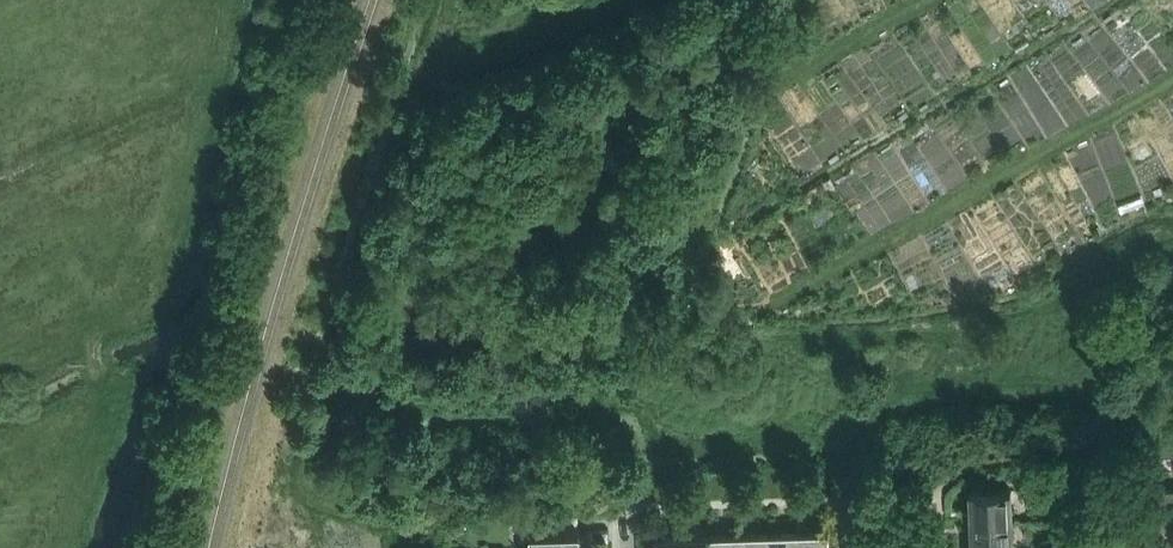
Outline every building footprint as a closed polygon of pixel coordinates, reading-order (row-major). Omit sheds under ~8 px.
[(1073,488),(1057,489),(1057,501),(1074,500),(1073,488)] [(1161,490),(1162,527),(1172,527),(1172,489),(1161,490)] [(972,523),(1013,521),(1011,490),(971,491),(972,523)] [(581,527),(550,529),(550,519),(521,520),(522,531),(532,531),(532,547),(582,547),(581,527)] [(973,547),(1014,547),(1013,521),(972,523),(973,547)] [(800,547),(830,547),(829,530),(800,531),(800,547)] [(771,532),(771,547),(800,547),(800,531),(771,532)] [(741,533),(742,547),(771,547),(771,532),(741,533)] [(713,534),(713,547),(742,547),(741,533),(713,534)] [(684,535),(684,547),(713,547),(713,534),(684,535)] [(1075,537),(1059,538),(1060,547),(1075,547),(1075,537)]
